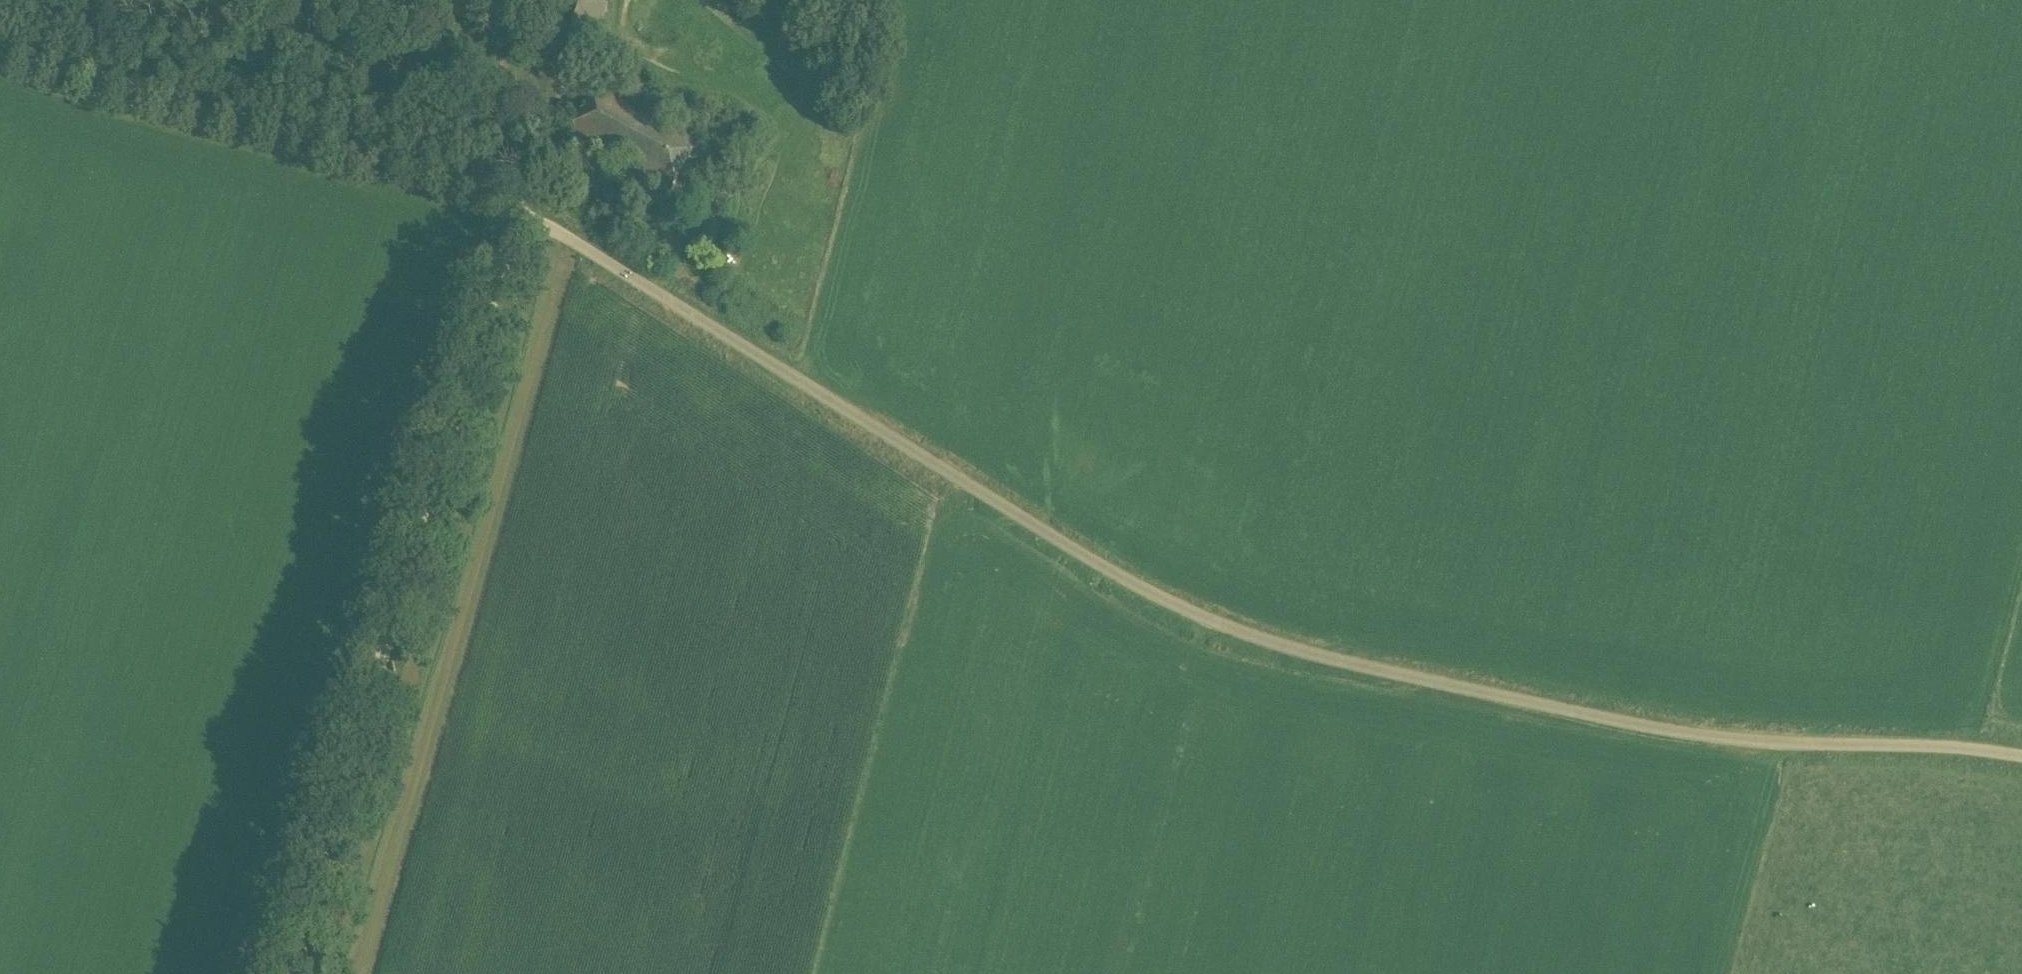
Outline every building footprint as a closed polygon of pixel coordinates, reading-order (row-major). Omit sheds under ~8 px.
[(608,4),(595,0),(553,0),(542,39),(594,54),(608,4)] [(669,192),(698,137),(600,85),(570,136),(669,192)]
